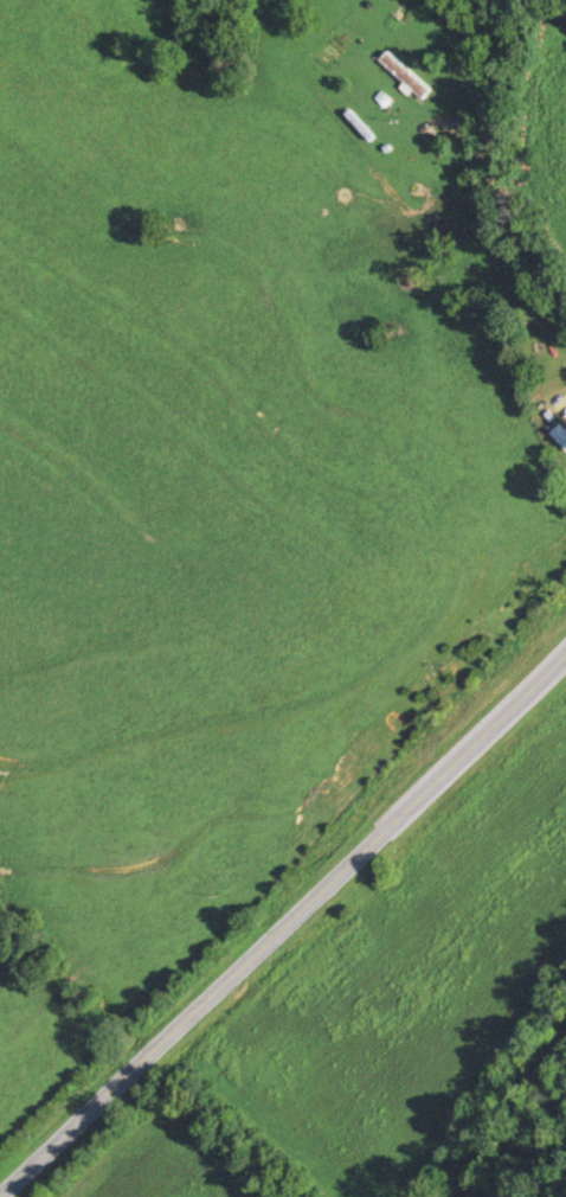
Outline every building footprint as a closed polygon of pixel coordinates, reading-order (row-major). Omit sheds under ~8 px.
[(553,435),(565,448),(565,423),(553,435)]
